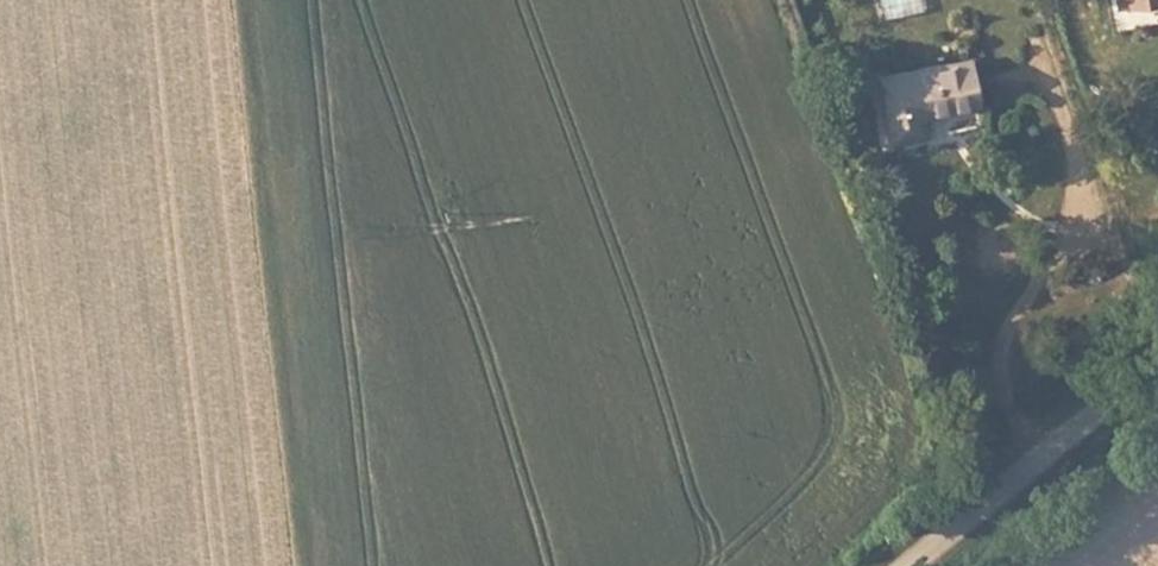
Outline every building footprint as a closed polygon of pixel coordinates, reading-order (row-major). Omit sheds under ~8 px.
[(1129,11),(1157,6),(1157,0),(1127,0),(1129,11)] [(967,61),(879,79),(892,147),(929,139),(925,118),(977,108),(967,61)]
